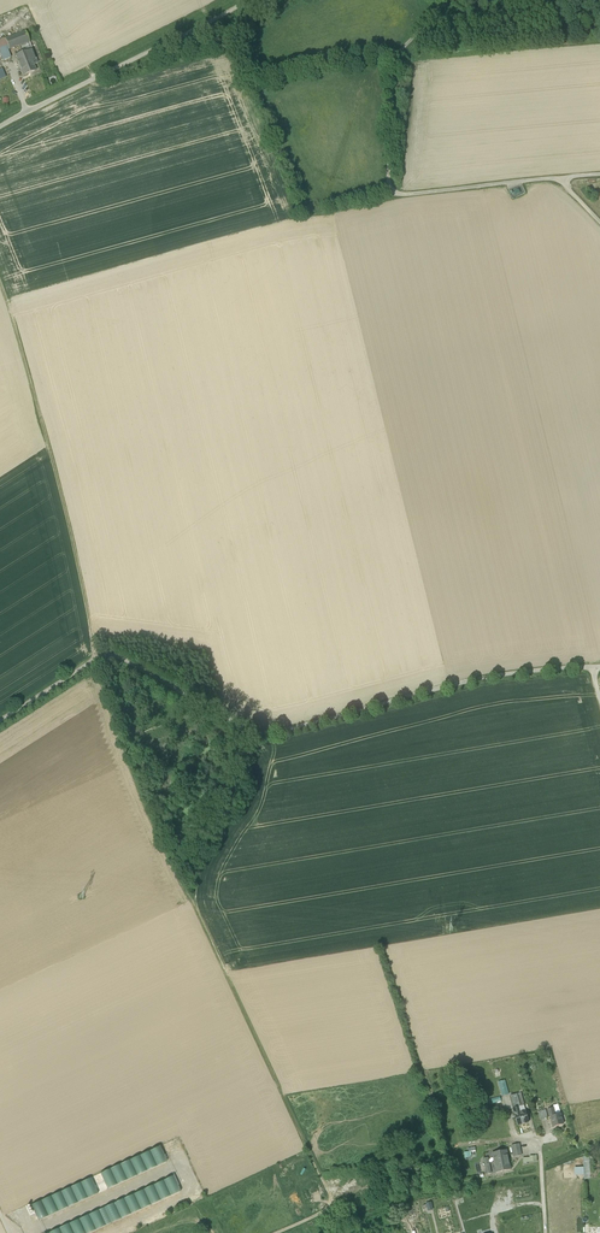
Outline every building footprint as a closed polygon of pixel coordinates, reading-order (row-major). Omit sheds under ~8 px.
[(25,31),(5,39),(8,45),(9,49),(21,45),(29,42),(25,31)] [(29,42),(21,45),(23,52),(32,49),(30,42),(29,42)] [(0,48),(0,52),(3,61),(10,58),(7,50),(9,49),(8,45),(0,48)] [(23,52),(15,56),(19,64),(31,60),(33,65),(38,63),(32,49),(23,52)] [(31,60),(19,64),(23,76),(36,71),(33,65),(31,60)] [(498,1081),(501,1095),(508,1094),(505,1080),(498,1081)] [(517,1094),(509,1097),(513,1109),(513,1108),(518,1107),(520,1107),(517,1094)] [(525,1112),(520,1113),(518,1107),(513,1108),(513,1109),(515,1115),(514,1115),(517,1125),(529,1122),(526,1112),(525,1112)] [(554,1108),(547,1109),(549,1117),(551,1117),(556,1115),(554,1108)] [(546,1110),(538,1112),(540,1120),(548,1118),(546,1110)] [(556,1115),(551,1117),(553,1127),(563,1125),(560,1114),(556,1115)] [(519,1144),(511,1146),(514,1157),(521,1155),(519,1144)] [(160,1146),(100,1173),(107,1189),(167,1162),(160,1146)] [(506,1151),(493,1153),(497,1172),(510,1169),(506,1151)] [(530,1158),(523,1158),(523,1164),(527,1164),(527,1163),(533,1162),(533,1156),(530,1156),(530,1158)] [(590,1156),(583,1157),(584,1179),(591,1178),(590,1156)] [(173,1176),(114,1203),(121,1219),(180,1191),(173,1176)] [(91,1178),(31,1205),(38,1221),(98,1193),(91,1178)] [(35,1214),(30,1204),(25,1206),(30,1216),(35,1214)] [(48,1232),(90,1232),(111,1223),(104,1207),(48,1232)]
